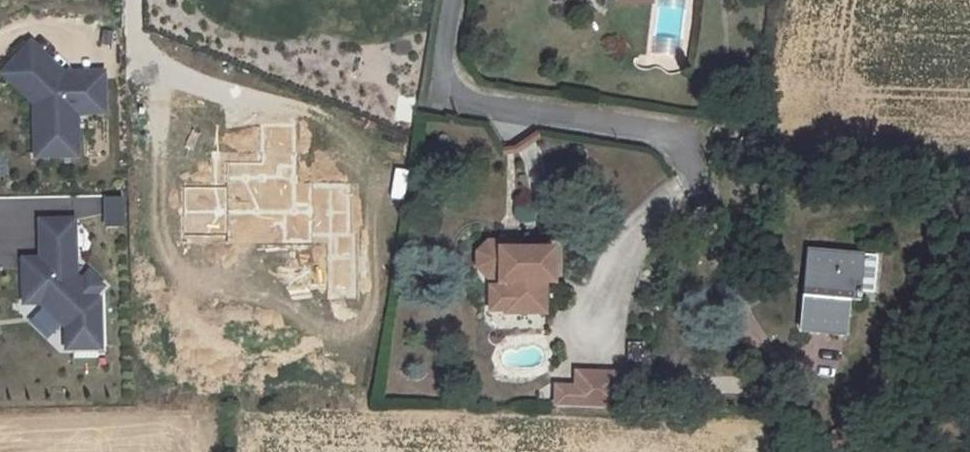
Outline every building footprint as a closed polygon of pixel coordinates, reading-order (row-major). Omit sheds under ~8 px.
[(7,81),(36,50),(28,43),(0,73),(0,74),(7,81)] [(32,104),(34,157),(76,155),(75,112),(103,111),(101,79),(68,80),(61,73),(36,50),(7,81),(32,104)] [(101,71),(61,73),(68,80),(101,79),(101,71)] [(263,162),(296,161),(294,124),(262,124),(263,162)] [(263,162),(227,163),(227,188),(228,213),(285,213),(296,213),(296,161),(263,162)] [(310,185),(310,213),(311,235),(330,234),(349,234),(349,185),(310,185)] [(227,188),(185,188),(186,236),(228,235),(228,213),(227,188)] [(310,213),(296,213),(285,213),(285,241),(311,241),(311,235),(310,213)] [(41,269),(23,270),(24,303),(45,303),(66,322),(67,348),(101,347),(99,298),(94,293),(89,293),(89,288),(75,275),(73,219),(39,221),(40,259),(41,269)] [(349,234),(330,234),(332,298),(355,298),(354,234),(349,234)] [(552,248),(497,248),(498,285),(503,286),(503,313),(543,313),(543,282),(552,282),(552,248)] [(806,250),(803,283),(813,284),(815,251),(806,250)] [(803,283),(800,331),(843,334),(846,300),(856,301),(860,256),(815,251),(813,284),(803,283)] [(22,260),(23,270),(41,269),(40,259),(22,260)] [(503,286),(498,285),(491,286),(492,313),(503,313),(503,286)]
